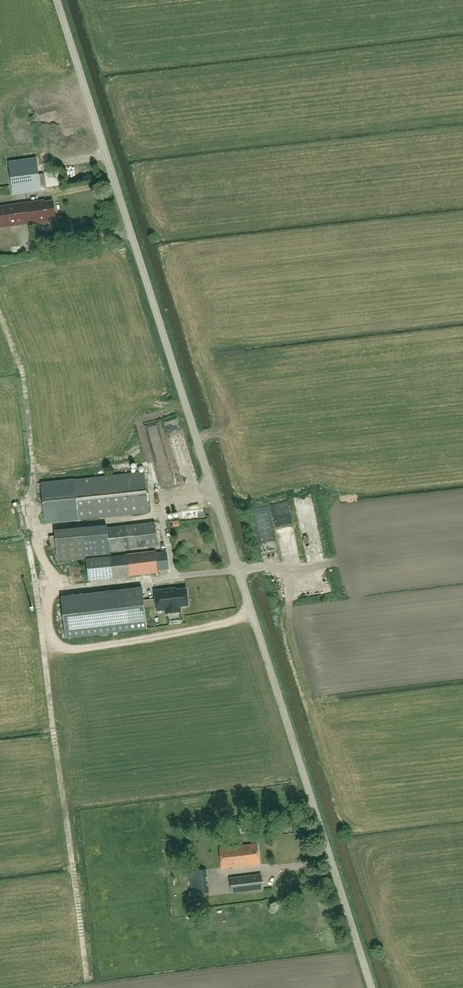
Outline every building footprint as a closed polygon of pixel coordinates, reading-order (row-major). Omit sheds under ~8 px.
[(14,195),(42,191),(37,159),(9,163),(14,195)] [(46,173),(48,186),(60,184),(58,171),(46,173)] [(45,201),(0,208),(0,228),(23,225),(47,221),(47,219),(57,218),(54,201),(46,202),(45,201)] [(189,464),(188,441),(174,442),(175,465),(189,464)] [(162,452),(156,454),(158,462),(164,460),(162,452)] [(159,486),(169,483),(165,463),(155,465),(159,486)] [(45,523),(149,513),(145,473),(42,483),(45,523)] [(268,518),(267,510),(255,513),(256,520),(268,518)] [(288,512),(272,515),(281,563),(286,562),(285,558),(297,555),(288,512)] [(299,526),(304,555),(322,552),(317,523),(299,526)] [(84,527),(55,531),(58,562),(86,559),(87,578),(105,576),(106,578),(113,577),(113,579),(161,572),(161,570),(170,569),(167,552),(156,553),(155,549),(112,555),(111,549),(158,543),(156,531),(138,533),(136,524),(108,528),(108,527),(84,531),(84,527)] [(271,525),(260,526),(263,544),(274,543),(271,525)] [(61,598),(66,638),(147,628),(142,588),(61,598)] [(171,589),(160,590),(161,595),(156,596),(158,611),(165,610),(166,614),(181,612),(180,606),(188,605),(186,589),(171,591),(171,589)] [(221,869),(260,864),(257,843),(218,848),(221,869)] [(208,885),(206,870),(190,872),(192,887),(208,885)] [(232,892),(238,892),(263,889),(261,875),(230,878),(232,892)]
